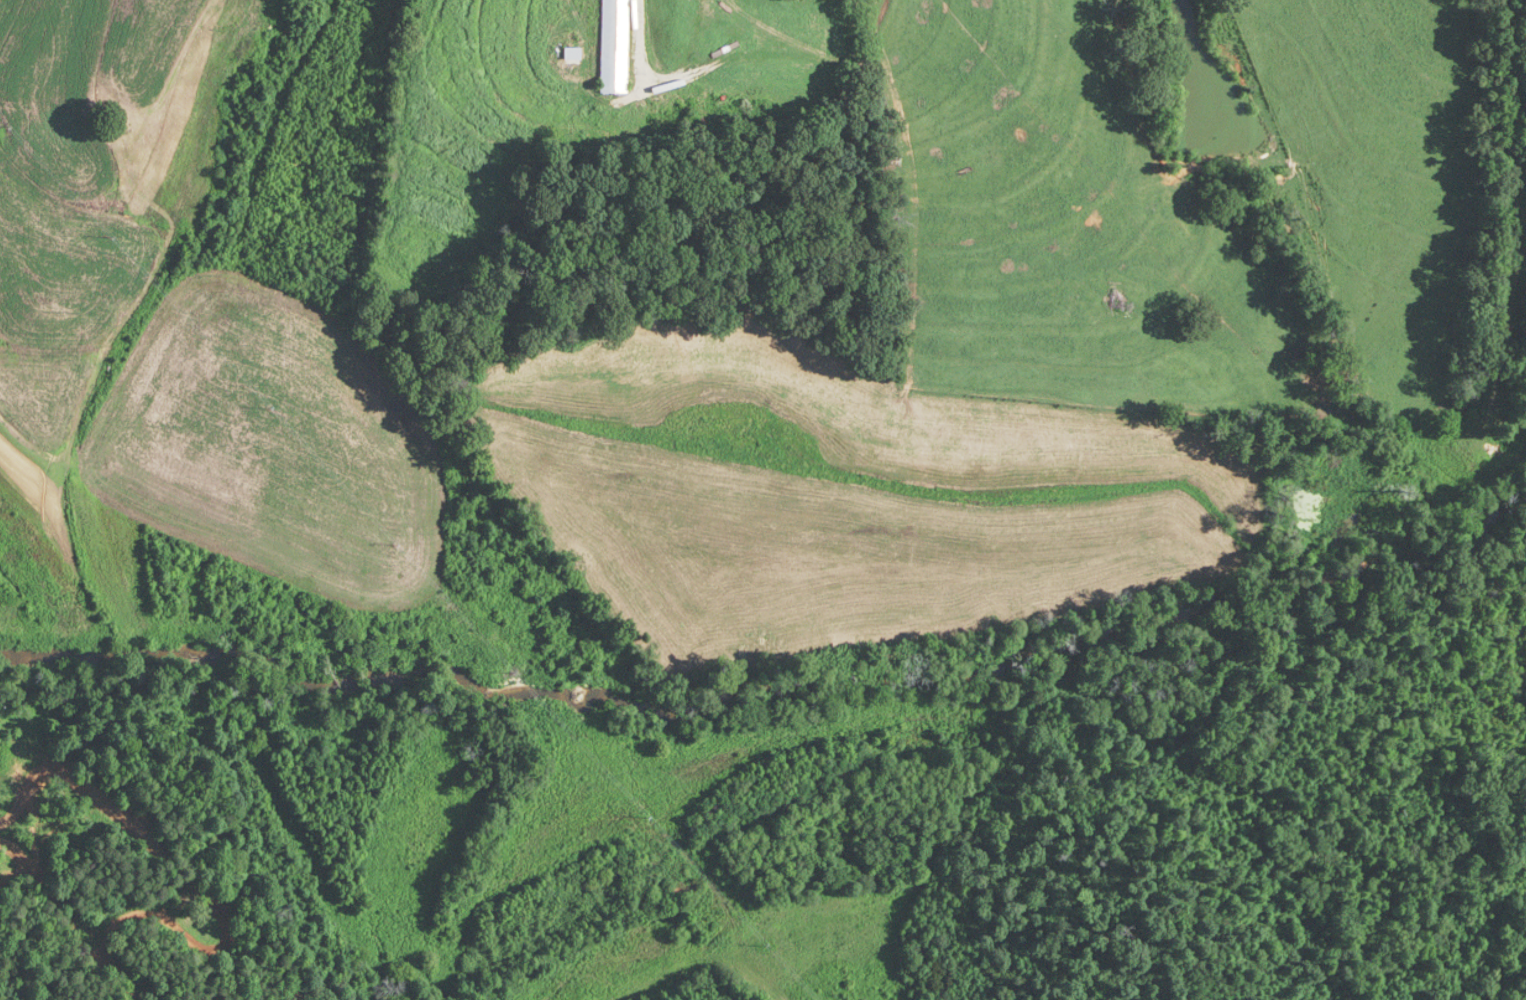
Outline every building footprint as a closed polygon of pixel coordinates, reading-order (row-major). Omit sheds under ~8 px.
[(629,93),(630,0),(603,0),(602,93),(629,93)] [(565,59),(581,59),(581,48),(565,48),(565,59)]
